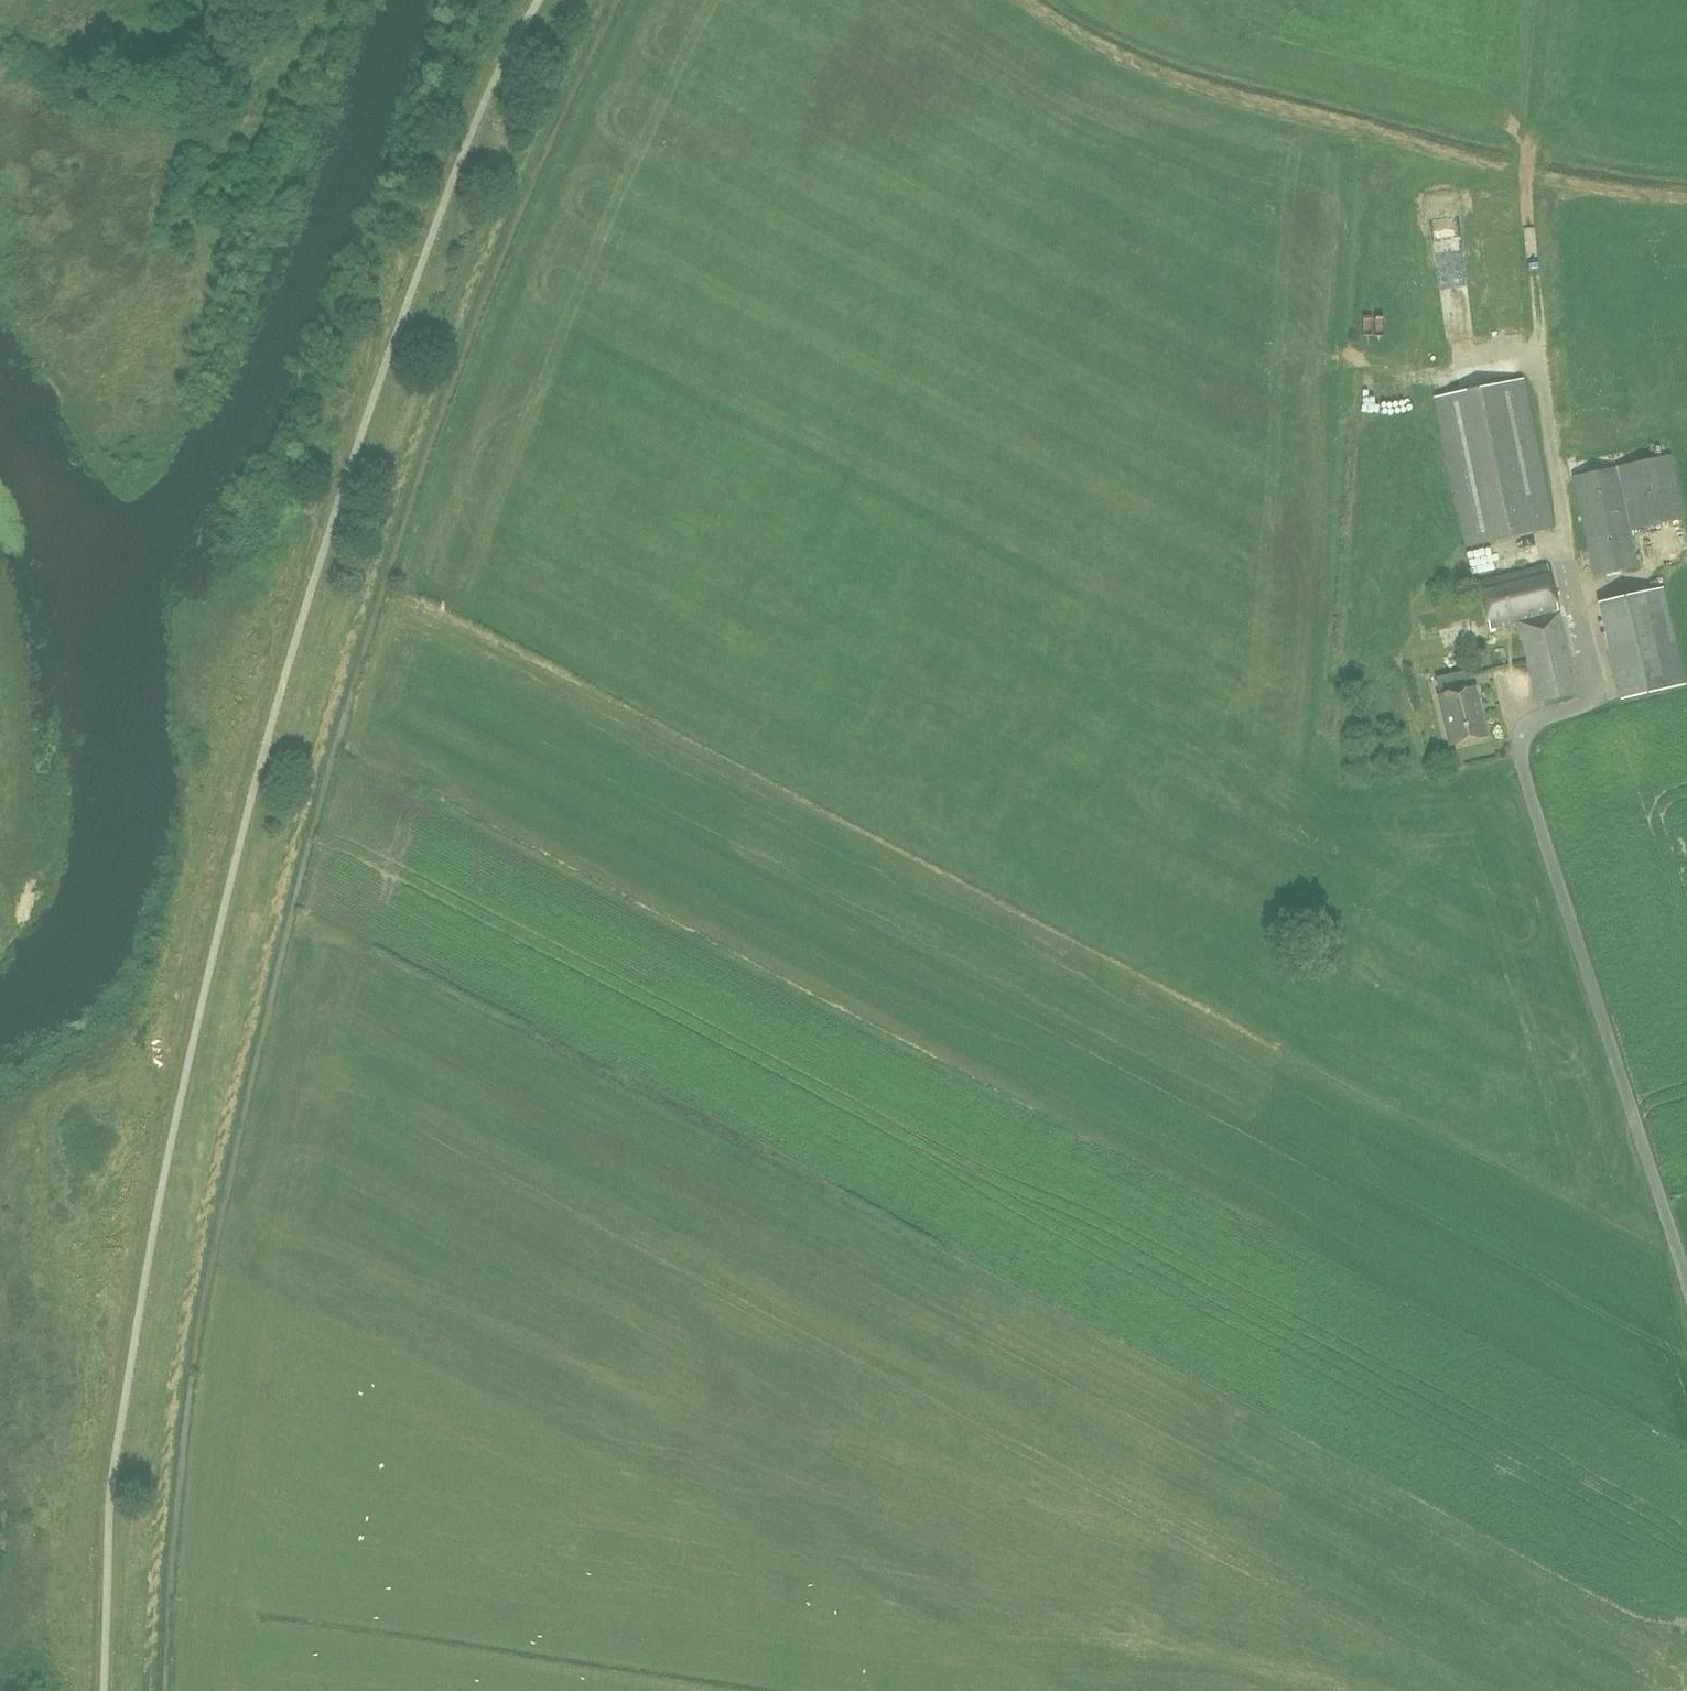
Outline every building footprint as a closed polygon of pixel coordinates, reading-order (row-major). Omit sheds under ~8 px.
[(1456,339),(1479,333),(1476,322),(1453,328),(1456,339)] [(1383,368),(1368,373),(1371,385),(1386,381),(1383,368)] [(1467,545),(1554,527),(1523,378),(1436,397),(1467,545)] [(1595,576),(1637,567),(1629,529),(1684,518),(1671,455),(1574,475),(1595,576)] [(1572,666),(1548,564),(1479,581),(1490,628),(1519,621),(1538,702),(1575,694),(1568,667),(1572,666)] [(1623,699),(1686,684),(1663,587),(1600,602),(1623,699)] [(1451,745),(1488,736),(1476,686),(1438,695),(1451,745)]
